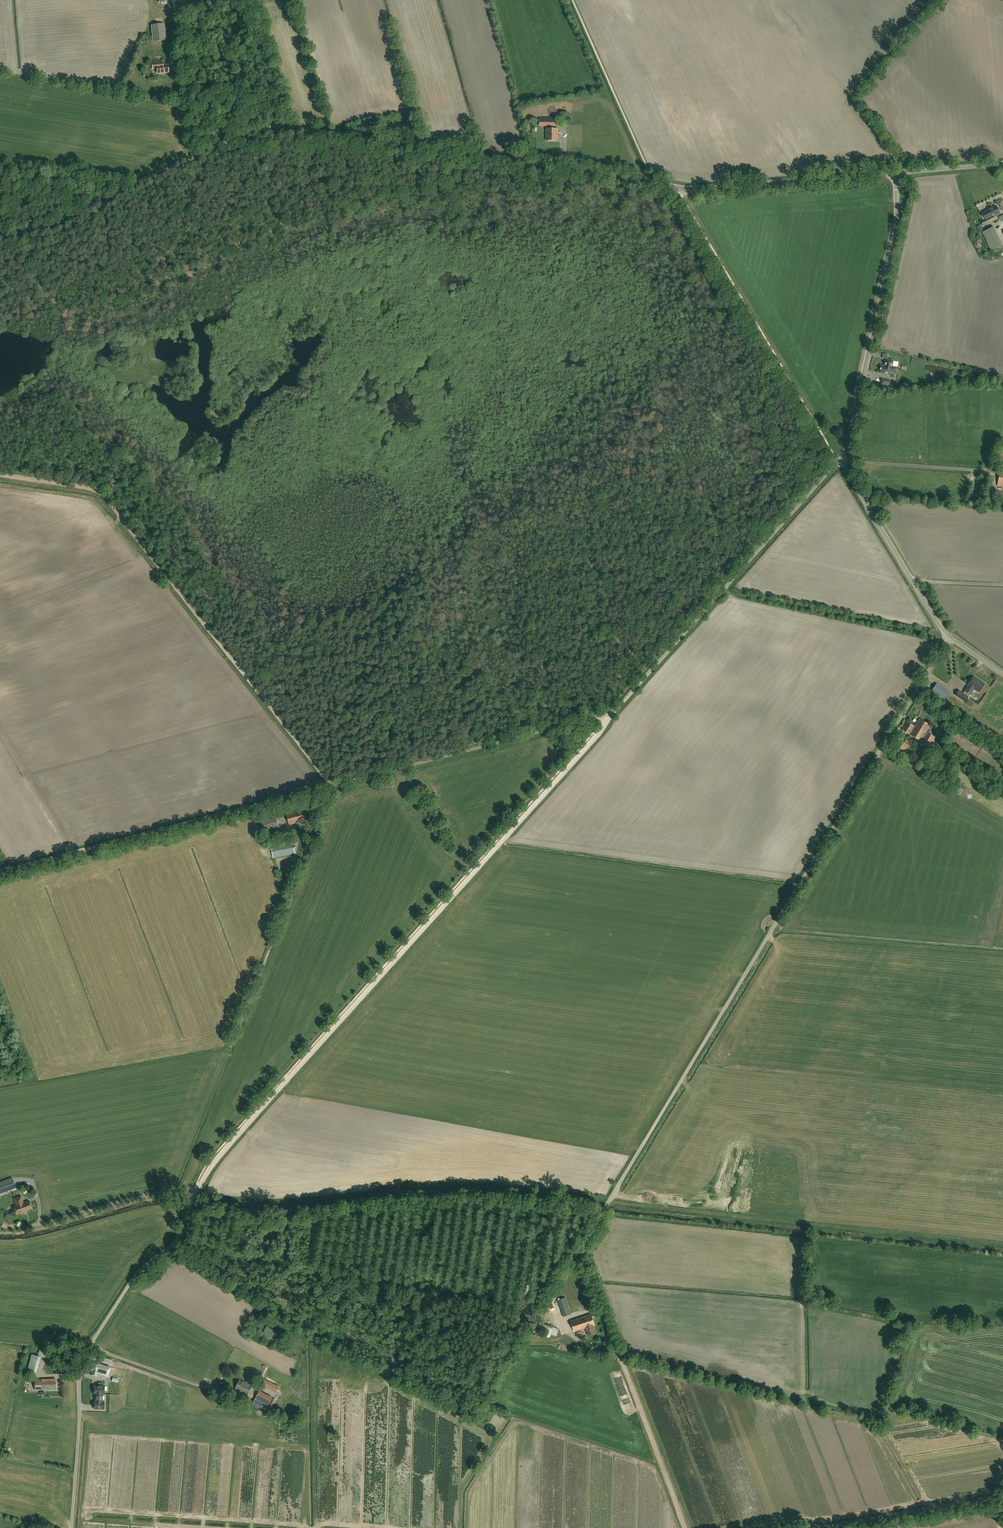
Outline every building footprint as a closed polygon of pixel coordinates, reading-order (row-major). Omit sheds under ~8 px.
[(154,41),(165,40),(163,24),(152,25),(154,41)] [(163,65),(163,61),(152,63),(153,69),(157,68),(158,73),(168,72),(168,64),(163,65)] [(558,129),(547,129),(547,140),(558,140),(558,129)] [(991,218),(993,217),(1000,214),(996,206),(988,210),(988,211),(990,215),(991,218)] [(995,220),(993,217),(991,218),(990,215),(988,211),(982,213),(985,219),(981,221),(983,226),(995,220)] [(984,233),(991,250),(1002,245),(995,227),(992,229),(994,236),(990,237),(988,231),(984,233)] [(893,369),(896,370),(897,367),(892,366),(894,361),(886,359),(885,362),(886,362),(885,366),(888,367),(887,369),(891,369),(891,370),(892,370),(893,369)] [(888,367),(885,366),(881,365),(879,373),(890,375),(891,372),(896,373),(896,370),(893,369),(892,370),(891,370),(891,369),(887,369),(888,367)] [(892,390),(893,388),(894,383),(890,382),(890,381),(882,379),(880,385),(887,386),(886,389),(892,390)] [(994,500),(996,490),(989,488),(987,498),(994,500)] [(968,684),(969,685),(963,694),(959,690),(956,695),(960,698),(964,702),(974,688),(979,692),(985,684),(980,680),(974,676),(968,684)] [(937,684),(932,690),(944,699),(949,692),(937,684)] [(965,704),(971,708),(974,703),(968,699),(965,704)] [(932,748),(937,739),(927,732),(931,726),(919,719),(914,727),(907,722),(902,730),(932,748)] [(906,754),(910,747),(898,740),(894,746),(906,754)] [(289,824),(304,820),(302,810),(287,814),(289,824)] [(277,817),(262,820),(264,830),(279,827),(277,817)] [(285,839),(285,838),(290,838),(289,832),(284,833),(283,828),(270,830),(272,841),(285,839)] [(273,858),(295,854),(293,841),(271,845),(273,858)] [(17,1205),(14,1206),(17,1214),(24,1211),(32,1208),(29,1200),(24,1202),(21,1196),(14,1198),(17,1205)] [(563,1316),(571,1314),(565,1297),(558,1299),(563,1316)] [(580,1329),(586,1328),(588,1327),(587,1324),(594,1322),(591,1314),(571,1320),(574,1331),(576,1331),(577,1335),(582,1333),(580,1329)] [(588,1327),(586,1328),(588,1335),(596,1332),(593,1325),(594,1325),(594,1322),(587,1324),(588,1327)] [(274,1345),(280,1333),(267,1326),(260,1338),(274,1345)] [(97,1377),(98,1374),(108,1377),(111,1367),(91,1361),(88,1369),(92,1370),(91,1375),(97,1377)] [(35,1390),(56,1389),(55,1378),(35,1379),(35,1390)] [(248,1395),(253,1385),(241,1379),(236,1389),(238,1390),(237,1391),(241,1393),(242,1392),(248,1395)] [(262,1385),(272,1390),(275,1392),(278,1386),(275,1384),(265,1379),(262,1385)] [(94,1385),(94,1393),(95,1394),(95,1401),(94,1401),(94,1408),(104,1409),(104,1401),(103,1401),(103,1394),(104,1394),(105,1385),(94,1385)] [(261,1408),(262,1407),(263,1404),(268,1407),(272,1397),(268,1395),(268,1394),(260,1390),(253,1404),(261,1408)] [(276,1400),(272,1398),(268,1407),(272,1409),(276,1400)]
